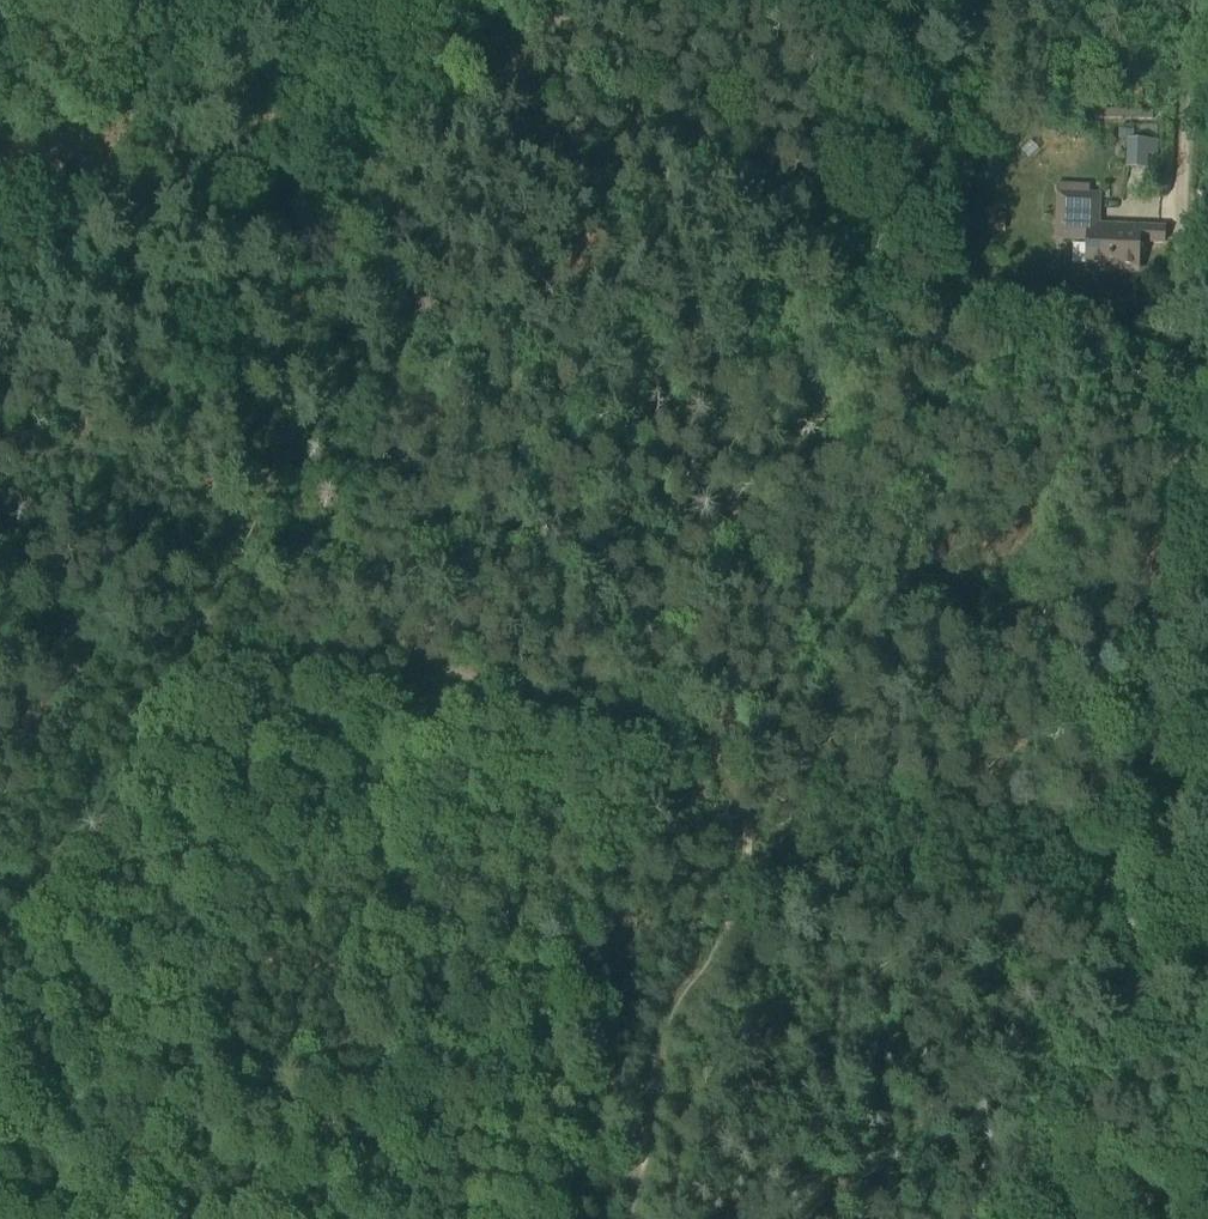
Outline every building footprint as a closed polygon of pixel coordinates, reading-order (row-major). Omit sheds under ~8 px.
[(1120,129),(1120,138),(1129,138),(1134,138),(1134,130),(1120,129)] [(1149,155),(1158,155),(1158,139),(1134,138),(1129,138),(1129,157),(1149,158),(1149,155)] [(1166,242),(1167,228),(1099,224),(1101,196),(1061,194),(1058,238),(1089,240),(1087,265),(1140,268),(1142,241),(1166,242)] [(998,229),(998,212),(989,212),(989,229),(998,229)]
